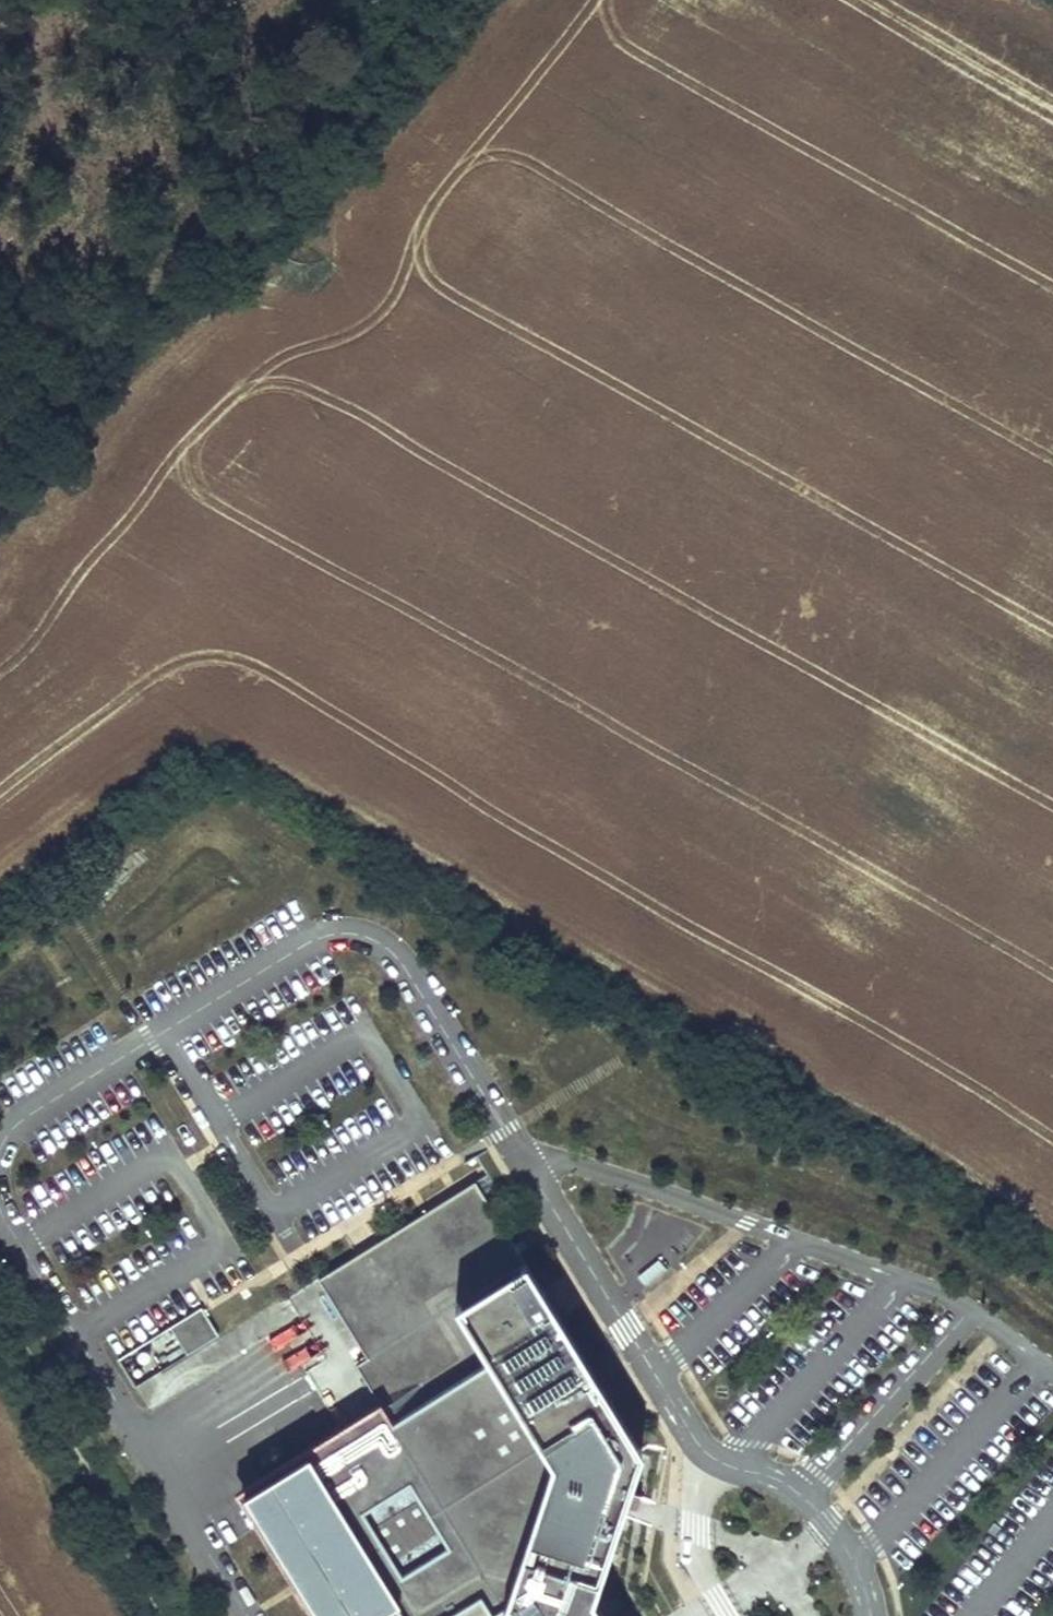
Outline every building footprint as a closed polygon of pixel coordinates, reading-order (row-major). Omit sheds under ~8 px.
[(475,1181),(318,1278),(367,1357),(355,1364),(380,1405),(241,1491),(318,1615),(604,1615),(591,1595),(621,1505),(637,1510),(639,1504),(641,1495),(626,1490),(640,1449),(522,1258),(475,1181)] [(658,1259),(637,1276),(646,1287),(667,1269),(658,1259)] [(170,1326),(187,1354),(218,1335),(201,1307),(170,1326)] [(187,1354),(170,1326),(117,1358),(135,1386),(187,1354)] [(232,1530),(254,1518),(241,1494),(219,1505),(232,1530)]
